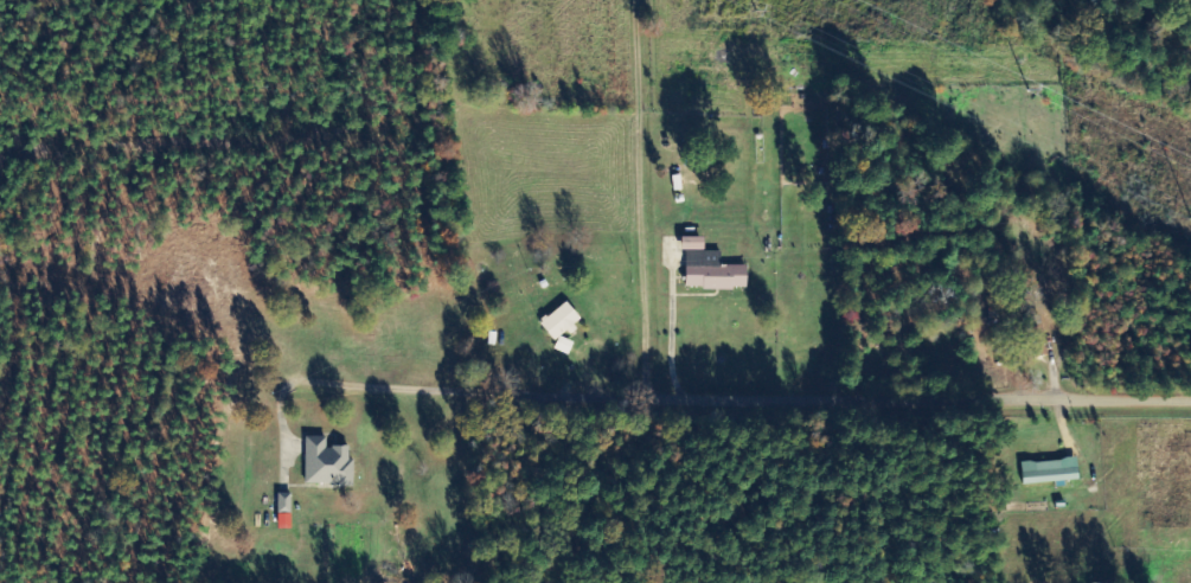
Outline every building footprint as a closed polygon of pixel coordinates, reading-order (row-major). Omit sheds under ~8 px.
[(705,239),(682,239),(682,252),(705,252),(705,239)] [(721,253),(687,252),(686,290),(747,290),(748,267),(721,266),(721,253)] [(555,341),(567,331),(568,333),(583,321),(567,302),(540,324),(555,341)] [(351,447),(327,447),(327,437),(306,437),(306,485),(352,485),(351,447)] [(1080,479),(1077,457),(1022,464),(1024,486),(1080,479)] [(291,514),(292,494),(278,493),(278,513),(291,514)]
